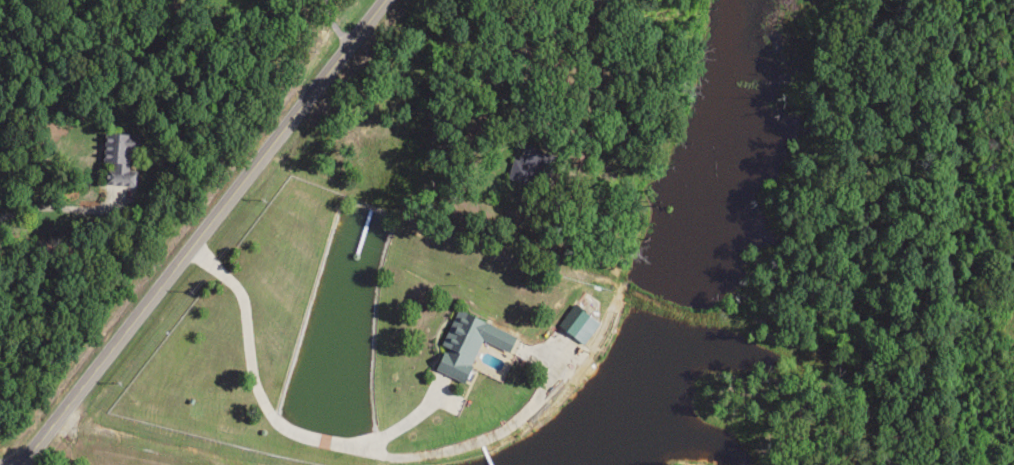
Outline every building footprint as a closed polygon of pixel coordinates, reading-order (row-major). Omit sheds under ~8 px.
[(137,135),(103,133),(102,185),(134,187),(135,170),(127,170),(127,151),(137,151),(137,135)] [(540,153),(521,143),(505,175),(525,185),(540,153)] [(581,344),(596,324),(571,305),(556,325),(581,344)] [(461,383),(480,340),(506,351),(513,335),(454,310),(439,346),(441,347),(431,370),(461,383)]
